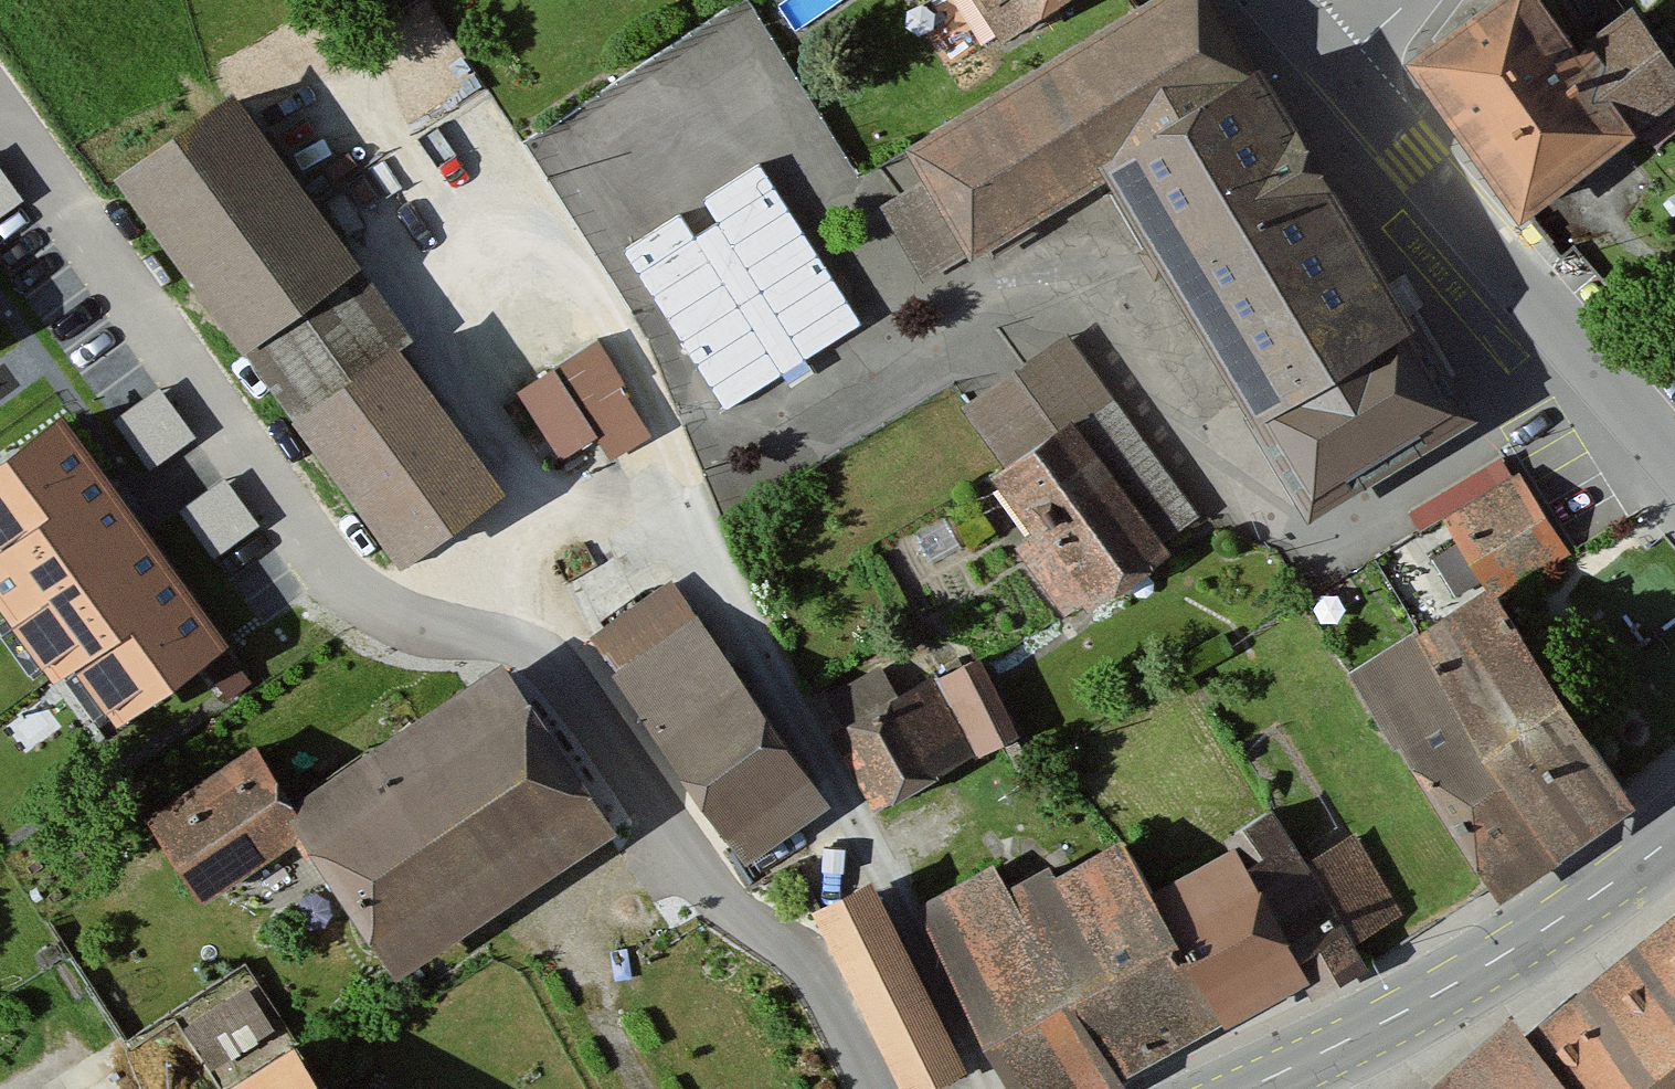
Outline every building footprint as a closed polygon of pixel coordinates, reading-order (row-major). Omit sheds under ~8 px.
[(1460,417),(1208,0),(1165,0),(916,150),(983,261),(1117,181),(1313,506),(1460,417)] [(994,41),(1062,0),(969,0),(994,41)] [(1421,73),(1527,229),(1650,147),(1551,0),(1530,0),(1421,73)] [(233,84),(119,168),(251,346),(365,263),(233,84)] [(626,235),(728,398),(868,311),(765,147),(692,193),(693,193),(626,235)] [(21,187),(0,159),(0,203),(21,187)] [(395,333),(293,407),(405,560),(507,486),(395,333)] [(650,429),(595,339),(521,384),(561,450),(595,429),(610,453),(650,429)] [(1006,467),(977,486),(1063,617),(1189,534),(1067,350),(970,413),(1006,467)] [(153,456),(197,424),(162,376),(118,408),(153,456)] [(65,401),(0,446),(0,585),(8,595),(0,601),(0,626),(36,677),(52,665),(94,725),(227,633),(65,401)] [(217,542),(259,513),(227,468),(185,497),(217,542)] [(1514,478),(1444,521),(1486,595),(1557,555),(1514,478)] [(1486,595),(1351,675),(1483,893),(1619,811),(1486,595)] [(704,606),(624,660),(751,846),(830,792),(704,606)] [(258,730),(153,798),(213,888),(305,828),(393,961),(617,814),(509,651),(298,790),(258,730)] [(976,659),(841,723),(878,802),(1014,738),(976,659)] [(1279,799),(1230,825),(1235,834),(1307,968),(1316,985),(1365,959),(1353,937),(1311,858),(1279,799)] [(1053,864),(1049,855),(1011,876),(1115,1070),(1225,1011),(1171,910),(1125,825),(1053,864)] [(1401,911),(1359,833),(1311,858),(1353,937),(1401,911)] [(1164,872),(1182,904),(1171,910),(1225,1011),(1307,968),(1235,834),(1164,872)] [(1121,1080),(1115,1070),(1011,876),(999,854),(920,897),(1023,1088),(1103,1088),(1121,1080)] [(879,863),(814,893),(904,1085),(969,1055),(879,863)] [(1528,1025),(1583,1088),(1674,1088),(1674,898),(1528,1025)] [(1528,1025),(1510,1004),(1412,1088),(1583,1088),(1528,1025)] [(210,1088),(335,1088),(300,1033),(210,1088)]
